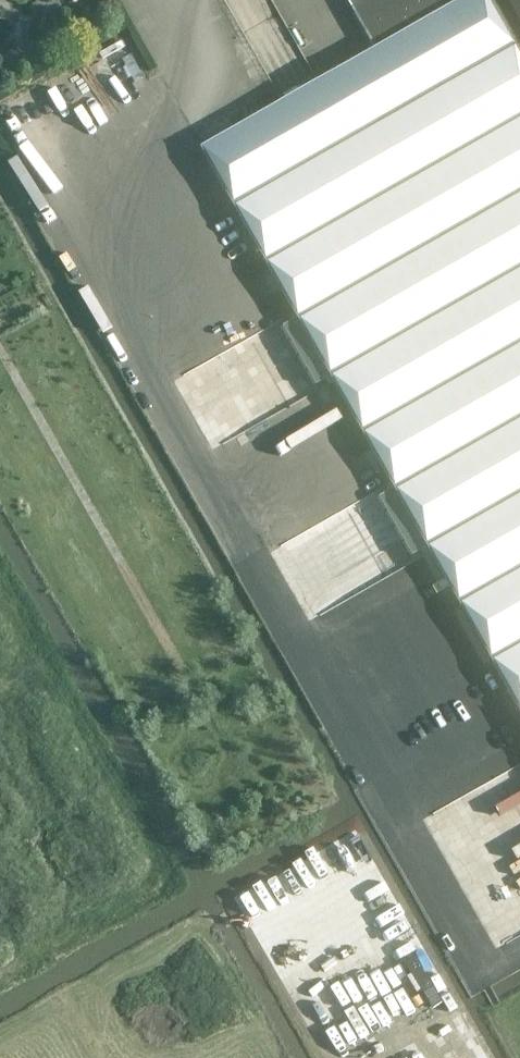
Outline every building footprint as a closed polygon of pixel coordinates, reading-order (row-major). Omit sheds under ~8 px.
[(490,0),(351,0),(348,2),(374,48),(200,147),(519,711),(519,54),(490,0)] [(237,515),(255,533),(280,521),(292,508),(315,497),(310,491),(322,479),(320,480),(314,468),(318,464),(305,452),(313,448),(309,444),(320,438),(259,314),(243,331),(239,327),(241,325),(193,349),(184,331),(175,323),(177,322),(166,311),(156,322),(144,327),(237,515)]
